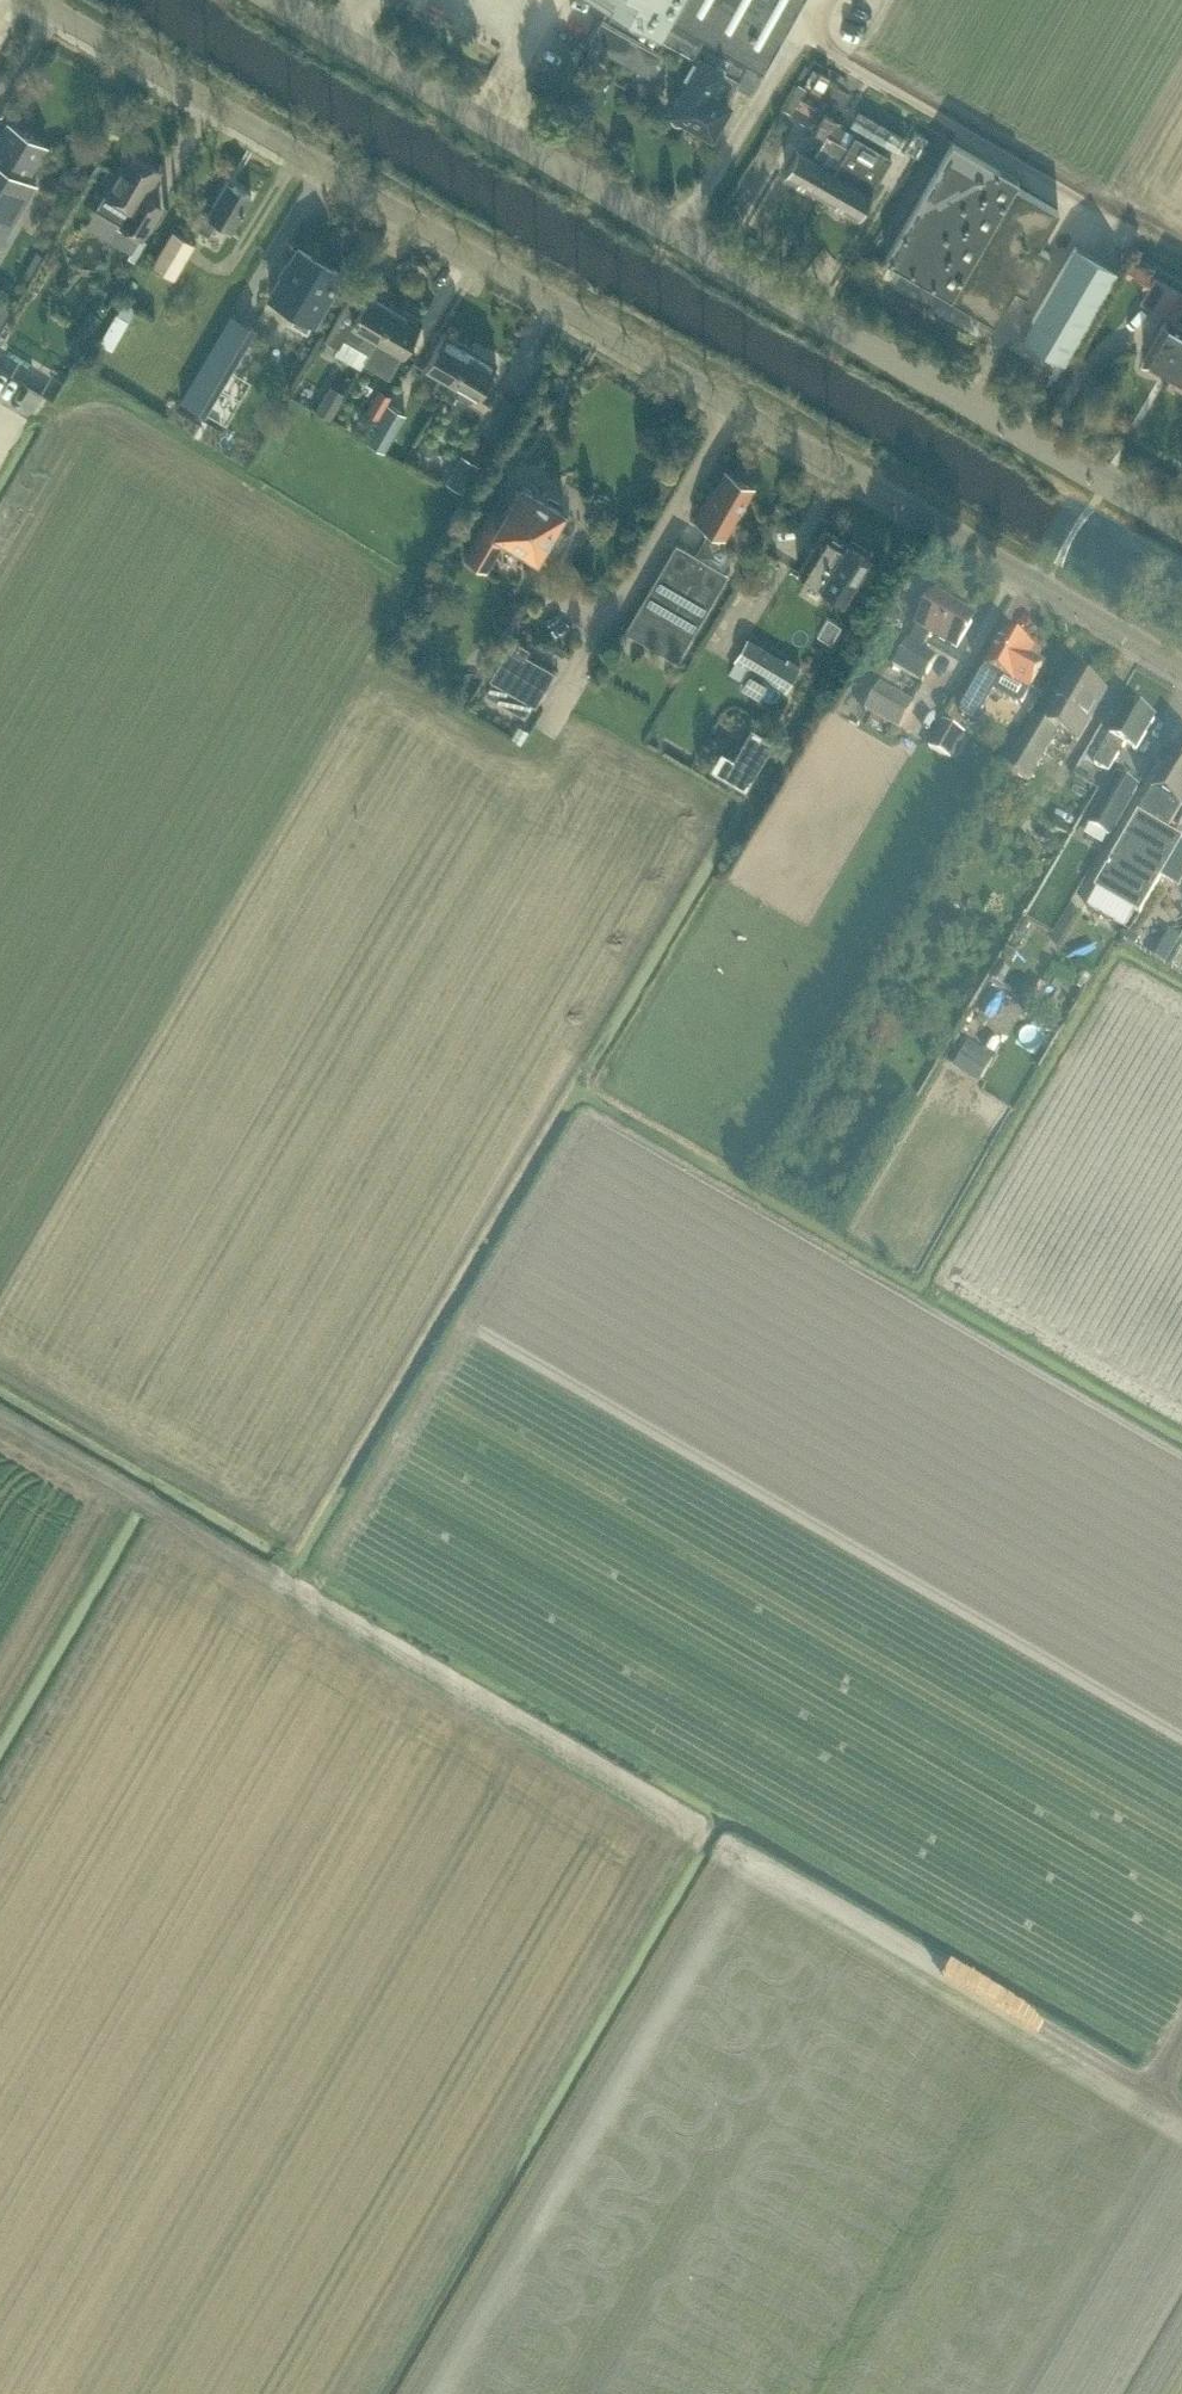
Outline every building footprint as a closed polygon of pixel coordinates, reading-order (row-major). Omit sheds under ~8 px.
[(613,9),(608,19),(602,15),(588,40),(648,74),(662,49),(661,49),(667,39),(699,56),(683,81),(686,82),(669,111),(670,116),(672,118),(676,121),(682,121),(685,120),(686,117),(711,130),(729,98),(726,96),(736,81),(750,90),(800,0),(597,0),(613,9)] [(830,76),(814,67),(804,83),(820,92),(830,76)] [(807,87),(798,82),(783,109),(791,113),(807,87)] [(905,137),(858,109),(850,124),(897,151),(905,137)] [(849,146),(857,133),(838,123),(840,120),(824,111),(814,129),(825,136),(812,157),(798,148),(784,173),(821,195),(849,146)] [(35,184),(26,178),(46,145),(7,122),(0,134),(0,244),(35,184)] [(928,137),(915,130),(904,148),(917,156),(928,137)] [(849,146),(884,167),(886,168),(893,155),(857,133),(849,146)] [(885,258),(994,321),(1015,285),(1026,292),(1050,251),(1039,244),(1059,209),(1016,183),(1019,178),(953,140),(885,258)] [(849,146),(821,195),(858,216),(872,192),(871,191),(884,167),(849,146)] [(118,224),(141,237),(160,203),(145,194),(160,167),(129,149),(103,192),(104,193),(95,210),(118,224)] [(217,220),(232,229),(252,195),(227,181),(208,213),(201,209),(192,225),(209,234),(217,220)] [(151,263),(160,269),(174,278),(196,243),(172,229),(151,263)] [(1075,244),(1021,336),(1064,361),(1118,269),(1075,244)] [(307,329),(313,319),(341,271),(298,248),(271,295),(298,310),(292,321),(307,329)] [(1157,275),(1142,300),(1169,315),(1145,355),(1173,371),(1174,379),(1181,383),(1181,289),(1157,275)] [(368,350),(396,302),(370,287),(360,304),(348,297),(325,336),(338,344),(343,336),(368,350)] [(137,307),(125,299),(100,340),(112,348),(137,307)] [(11,308),(0,302),(0,328),(11,308)] [(396,302),(368,350),(394,366),(422,318),(396,302)] [(255,326),(231,312),(214,342),(237,355),(255,326)] [(445,331),(425,365),(442,375),(434,388),(443,394),(471,346),(445,331)] [(471,346),(443,394),(453,399),(457,392),(482,407),(494,387),(484,381),(496,361),(471,346)] [(236,372),(222,365),(189,425),(203,432),(236,372)] [(329,417),(345,390),(330,381),(314,408),(329,417)] [(380,386),(367,408),(378,414),(391,392),(380,386)] [(505,394),(495,412),(508,420),(519,402),(505,394)] [(388,401),(366,439),(383,449),(405,411),(388,401)] [(478,463),(463,455),(448,481),(462,490),(478,463)] [(693,519),(722,536),(751,485),(726,471),(716,486),(713,485),(693,519)] [(544,546),(557,555),(570,533),(553,523),(562,508),(522,484),(505,514),(492,508),(464,555),(487,569),(505,538),(537,557),(544,546)] [(824,528),(798,571),(841,597),(868,553),(865,551),(867,548),(852,539),(850,542),(847,540),(846,541),(824,528)] [(729,572),(676,541),(625,629),(677,659),(729,572)] [(932,635),(957,650),(977,616),(954,602),(950,607),(934,597),(916,627),(918,628),(911,640),(910,639),(893,666),(923,683),(939,657),(925,648),(932,635)] [(1008,633),(963,714),(977,722),(995,691),(1016,704),(1022,702),(1044,666),(1029,656),(1033,648),(1008,633)] [(798,666),(748,637),(735,659),(784,688),(798,666)] [(528,646),(516,638),(512,645),(510,645),(491,677),(494,679),(486,690),(524,713),(532,701),(535,702),(554,670),(523,653),(528,646)] [(1107,692),(1101,688),(1076,673),(1047,722),(1036,715),(1004,768),(1030,782),(1060,732),(1077,742),(1090,721),(1107,692)] [(881,684),(868,707),(866,710),(901,730),(916,704),(881,684)] [(1126,746),(1136,752),(1155,719),(1129,704),(1110,736),(1095,763),(1110,771),(1126,746)] [(966,733),(944,720),(929,747),(951,759),(966,733)] [(521,742),(529,730),(519,724),(511,736),(521,742)] [(721,750),(711,768),(724,775),(742,786),(745,788),(773,740),(770,738),(752,727),(734,758),(721,750)] [(1181,809),(1181,744),(1095,888),(1140,914),(1162,878),(1163,878),(1181,845),(1181,841),(1167,833),(1181,809)] [(1141,786),(1120,774),(1118,773),(1088,823),(1111,837),(1141,786)] [(1163,878),(1179,888),(1181,882),(1181,845),(1163,878)] [(1025,922),(1019,933),(1024,937),(1031,925),(1025,922)] [(1167,963),(1181,938),(1168,930),(1153,955),(1167,963)] [(1131,932),(1127,940),(1138,946),(1142,938),(1131,932)] [(1000,967),(993,979),(1005,987),(1012,974),(1000,967)] [(977,1085),(991,1060),(969,1047),(954,1072),(977,1085)]
